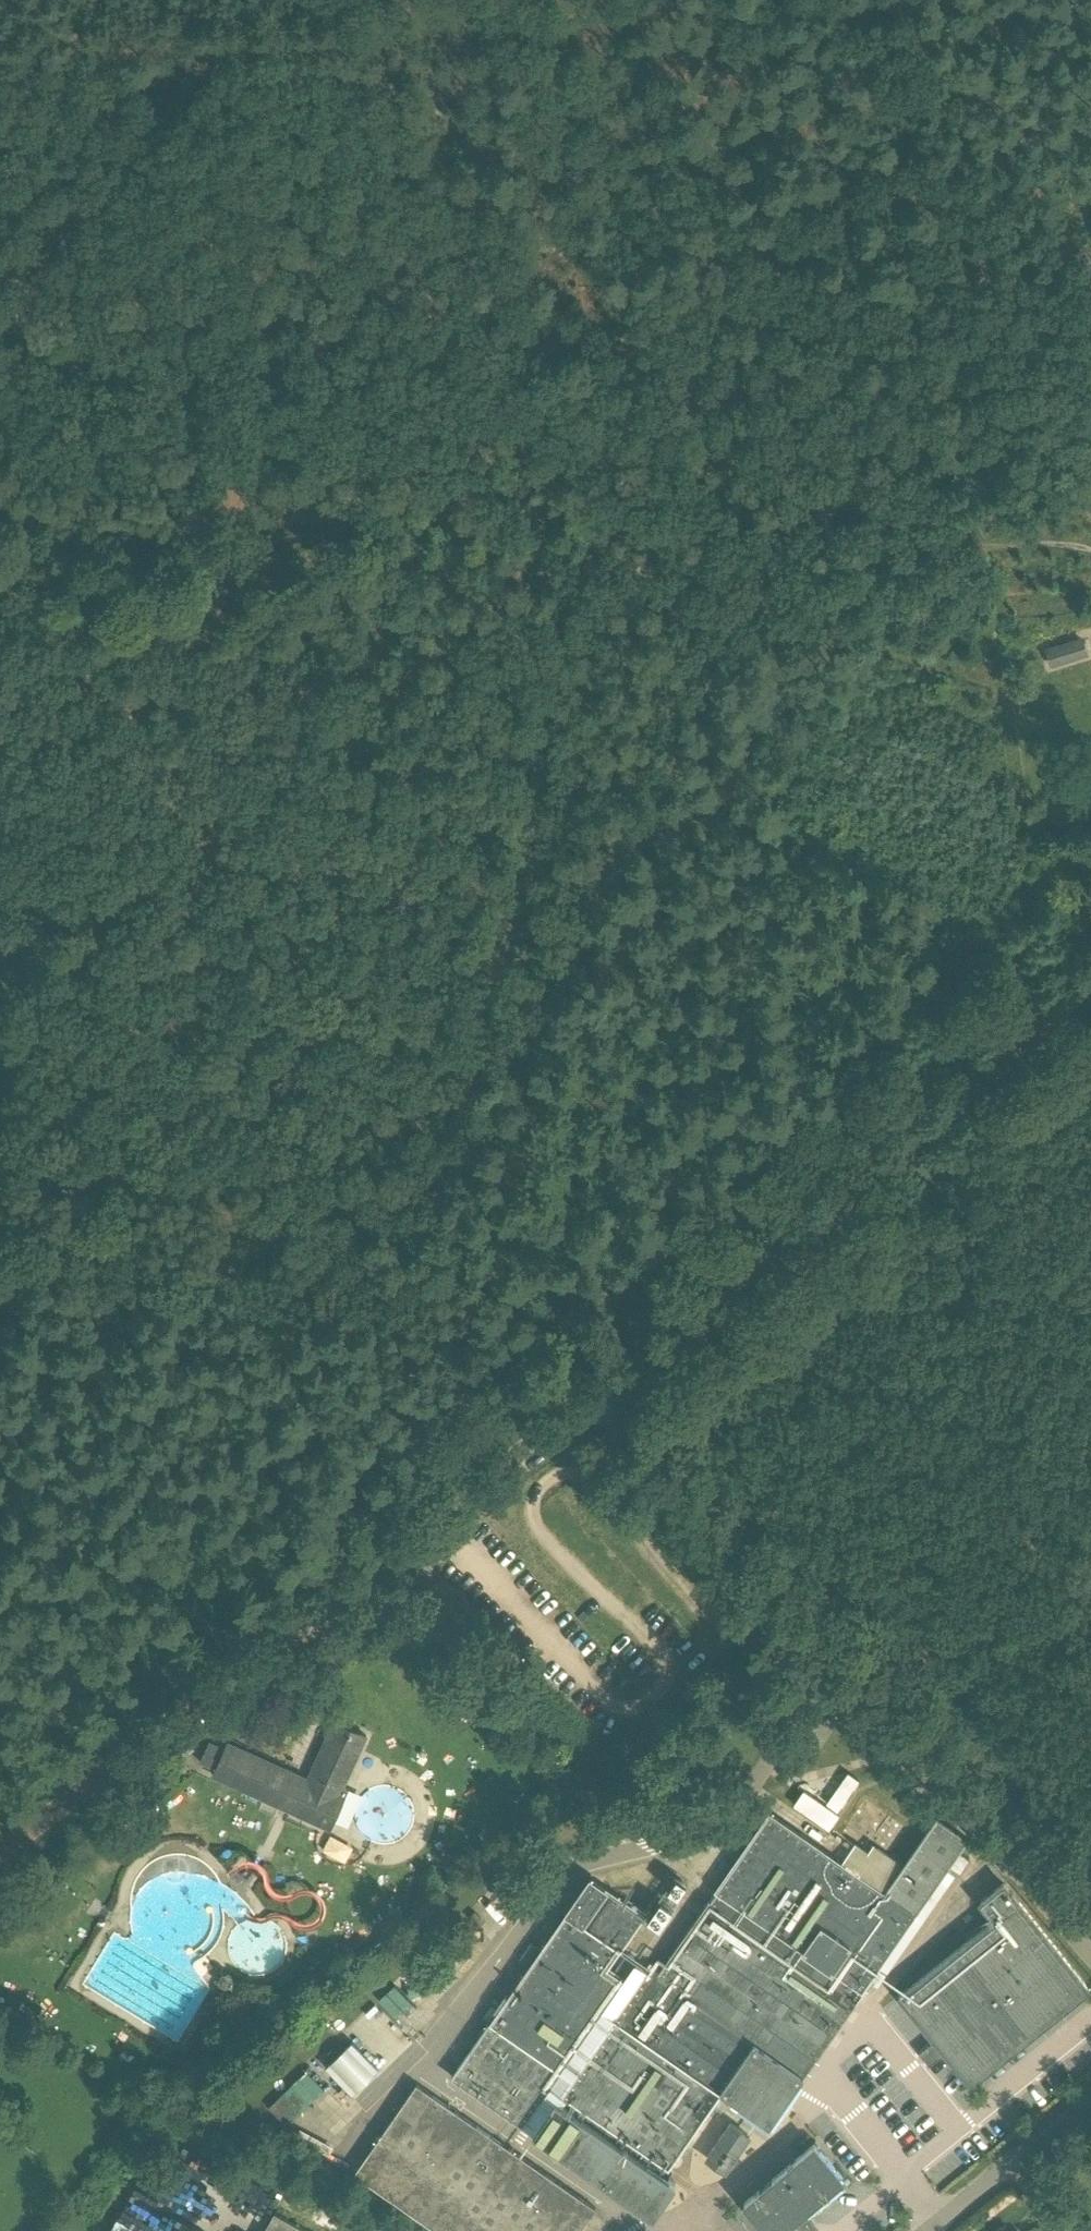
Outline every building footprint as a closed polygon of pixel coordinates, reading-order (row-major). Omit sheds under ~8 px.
[(1045,648),(1051,666),(1089,655),(1083,636),(1045,648)] [(213,1765),(297,1804),(329,1819),(367,1735),(336,1721),(309,1778),(225,1739),(221,1748),(213,1765)] [(200,1761),(213,1767),(213,1765),(221,1748),(209,1742),(200,1761)] [(625,1979),(524,2125),(538,2134),(612,2186),(654,2215),(654,2213),(676,2182),(662,2173),(683,2143),(721,2088),(771,2123),(787,2099),(967,1838),(937,1818),(886,1893),(770,1814),(716,1892),(711,1899),(704,1910),(699,1917),(686,1935),(681,1942),(659,1974),(647,1966),(646,1967),(644,1966),(638,1961),(625,1979)] [(959,1851),(950,1865),(959,1871),(968,1858),(959,1851)] [(501,1878),(495,1874),(487,1887),(492,1890),(501,1878)] [(452,2077),(523,2126),(524,2125),(625,1979),(608,1967),(644,1915),(591,1878),(452,2077)] [(900,1996),(971,2083),(1089,1988),(1004,1882),(981,1901),(995,1919),(900,1996)] [(372,1994),(390,2013),(407,1996),(390,1977),(372,1994)] [(243,1997),(228,2019),(236,2024),(251,2003),(243,1997)] [(346,2034),(319,2063),(350,2091),(376,2062),(346,2034)] [(276,2125),(315,2086),(297,2068),(257,2106),(276,2125)] [(440,2230),(580,2230),(597,2207),(417,2083),(355,2172),(440,2230)] [(705,2159),(726,2173),(752,2135),(731,2120),(705,2159)] [(768,2230),(781,2230),(825,2194),(828,2198),(847,2182),(815,2144),(745,2203),(768,2230)] [(275,2211),(264,2230),(310,2230),(275,2211)]
